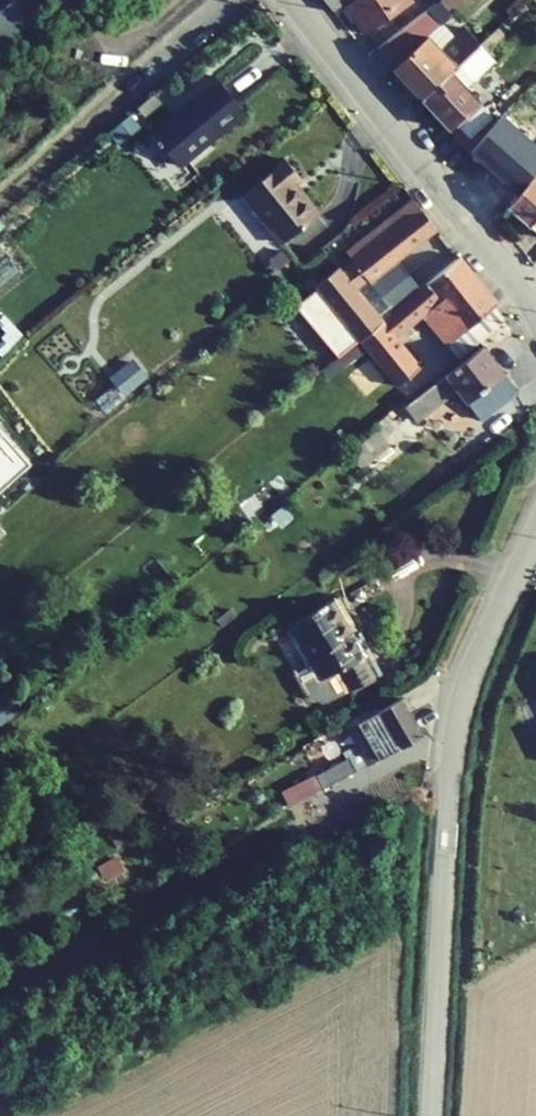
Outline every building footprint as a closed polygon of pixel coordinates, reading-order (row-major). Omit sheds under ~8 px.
[(333,11),(349,0),(324,0),(333,11)] [(354,21),(362,33),(412,0),(354,0),(345,6),(354,21)] [(436,2),(376,48),(422,98),(457,66),(480,45),(465,29),(442,51),(427,35),(451,16),(446,11),(438,0),(436,2)] [(446,11),(461,0),(439,0),(438,0),(446,11)] [(0,13),(0,44),(29,20),(13,1),(0,13)] [(354,21),(345,6),(341,9),(350,24),(354,21)] [(494,60),(480,45),(457,66),(422,98),(470,150),(496,121),(464,88),(494,60)] [(243,112),(212,75),(180,103),(184,108),(153,134),(179,166),(243,112)] [(112,130),(120,141),(137,127),(129,116),(112,130)] [(523,161),(497,135),(468,163),(508,203),(535,171),(535,145),(523,161)] [(293,183),(299,178),(285,160),(242,195),(281,243),(318,214),(293,183)] [(506,206),(535,231),(535,171),(508,203),(506,206)] [(436,230),(412,199),(345,252),(355,264),(342,274),(337,268),(314,286),(316,290),(295,307),(337,357),(358,340),(389,315),(388,313),(391,311),(379,296),(368,304),(356,289),(367,280),(369,282),(436,230)] [(442,237),(436,230),(369,282),(375,289),(442,237)] [(269,263),(276,271),(288,260),(280,250),(268,261),(269,263)] [(421,315),(457,358),(504,318),(493,306),(497,303),(459,256),(389,315),(358,340),(397,387),(420,368),(394,337),(421,315)] [(276,271),(269,263),(264,268),(270,275),(276,271)] [(417,420),(458,388),(481,419),(518,391),(483,345),(406,405),(417,420)] [(123,393),(143,377),(131,361),(111,377),(123,393)] [(376,430),(382,438),(393,429),(389,424),(394,420),(389,413),(373,425),(376,430)] [(388,445),(376,430),(349,451),(360,467),(388,445)] [(342,617),(348,614),(338,597),(290,623),(312,663),(293,674),(302,690),(310,698),(323,701),(334,698),(375,676),(342,617)] [(315,777),(321,788),(421,735),(401,698),(346,729),(355,745),(342,753),(345,759),(315,776),(315,777)] [(321,788),(315,777),(295,788),(301,799),(321,788)] [(107,880),(121,872),(115,860),(100,868),(107,880)] [(50,897),(54,905),(70,896),(66,889),(50,897)]
